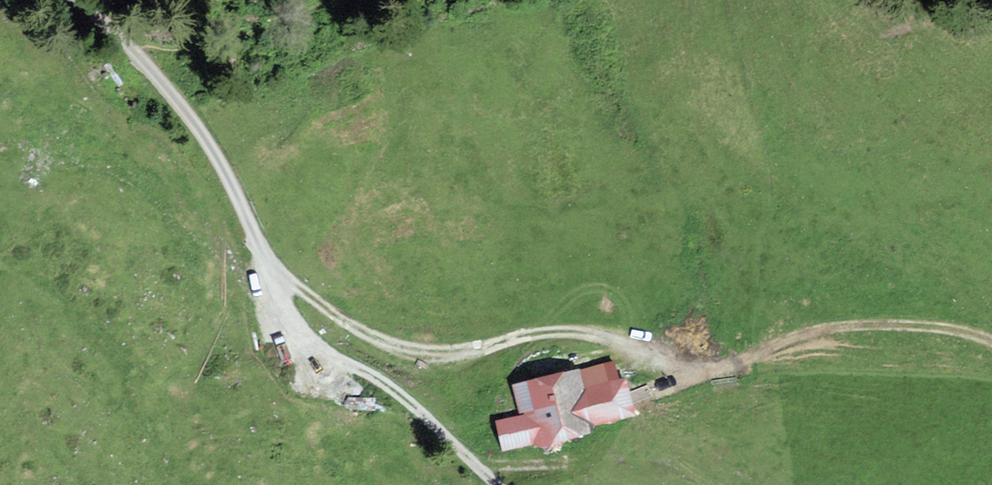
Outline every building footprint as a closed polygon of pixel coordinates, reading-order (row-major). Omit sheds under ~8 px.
[(622,358),(513,385),(530,453),(639,427),(622,358)]
